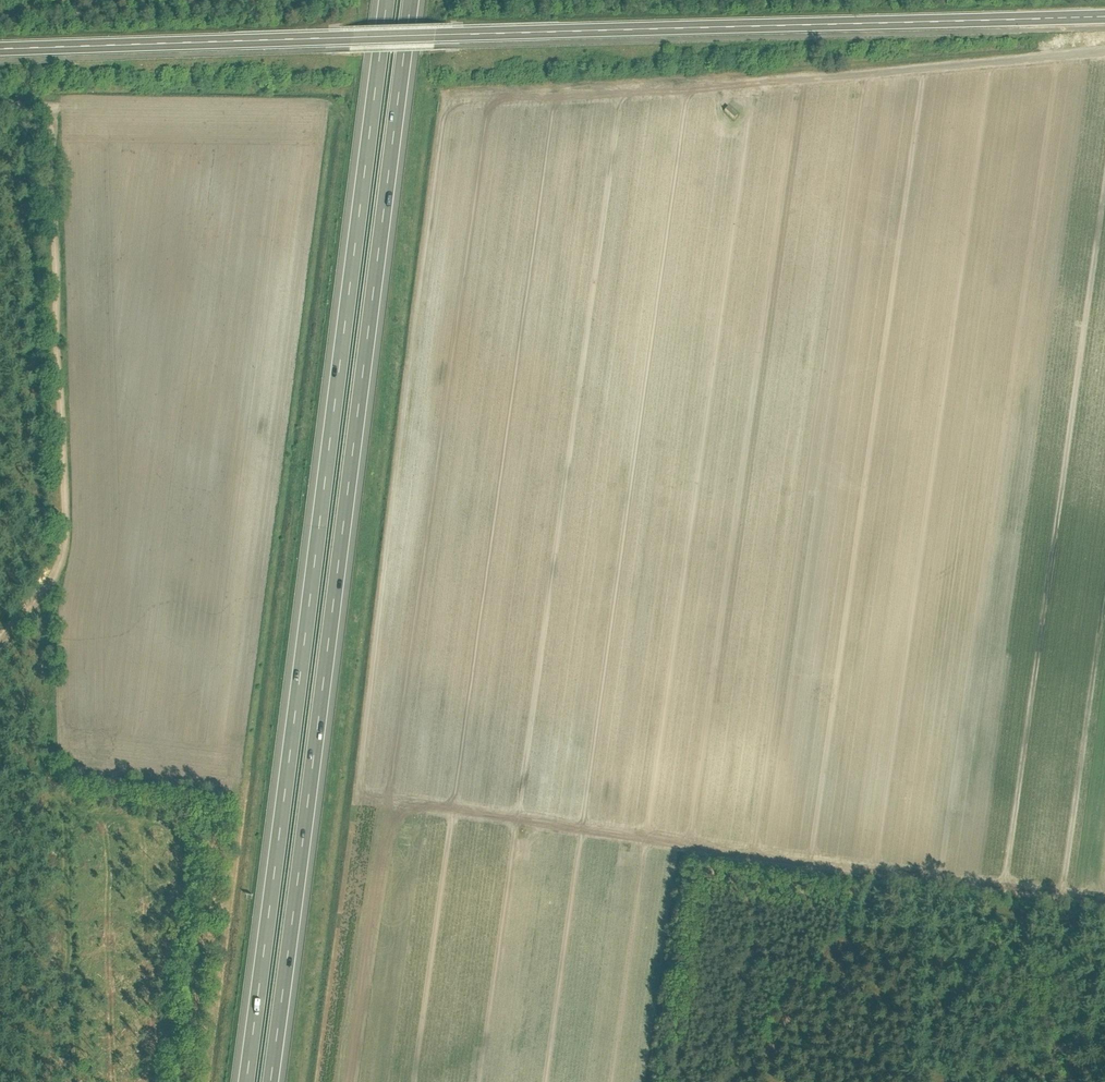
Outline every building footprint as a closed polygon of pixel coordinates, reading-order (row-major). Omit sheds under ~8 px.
[(732,119),(737,115),(727,105),(723,109),(732,119)]
